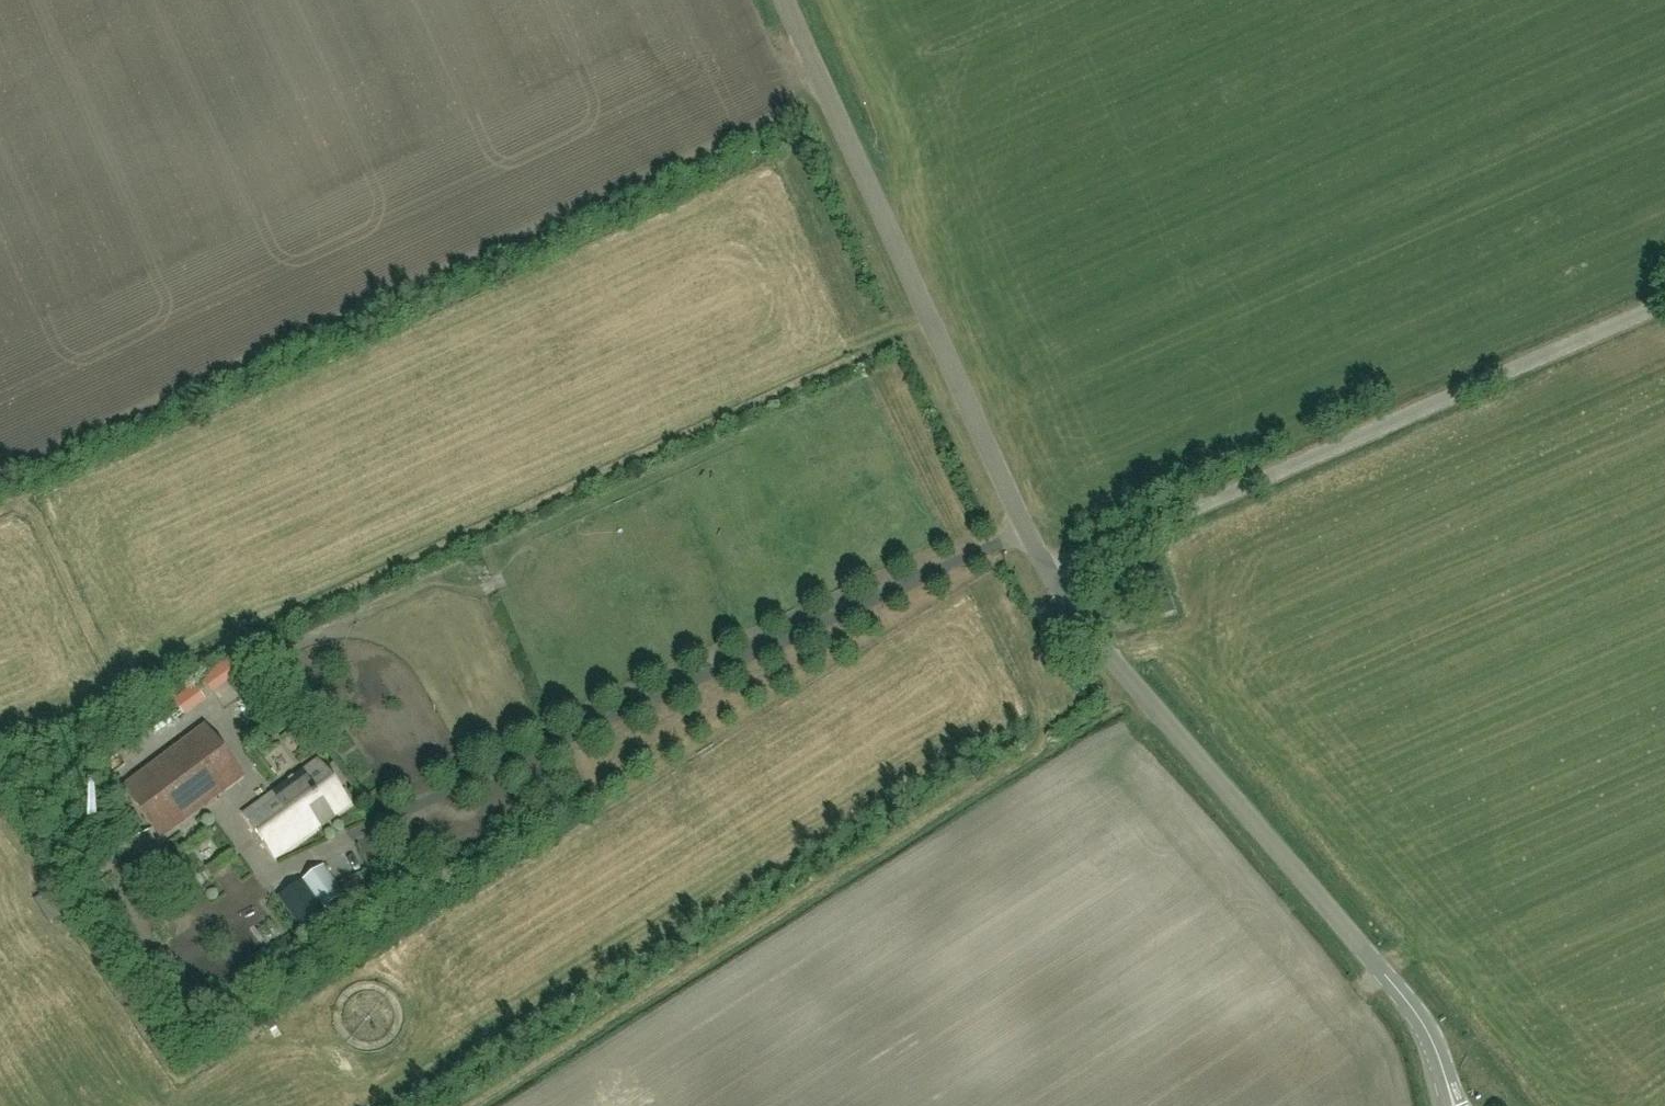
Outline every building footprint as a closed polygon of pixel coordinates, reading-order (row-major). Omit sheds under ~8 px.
[(1160,616),(1173,612),(1167,594),(1154,598),(1160,616)] [(243,667),(235,656),(203,679),(211,691),(243,667)] [(200,683),(177,701),(188,716),(212,698),(200,683)] [(124,788),(161,837),(244,775),(206,726),(124,788)] [(276,857),(349,803),(318,760),(244,814),(276,857)] [(125,845),(140,869),(165,853),(149,829),(125,845)] [(322,911),(345,894),(324,864),(301,881),(322,911)] [(359,906),(374,894),(360,876),(345,888),(359,906)] [(44,897),(54,919),(65,914),(55,892),(44,897)] [(298,894),(289,901),(302,918),(311,911),(298,894)] [(374,1044),(399,1021),(381,1003),(357,1026),(374,1044)]
